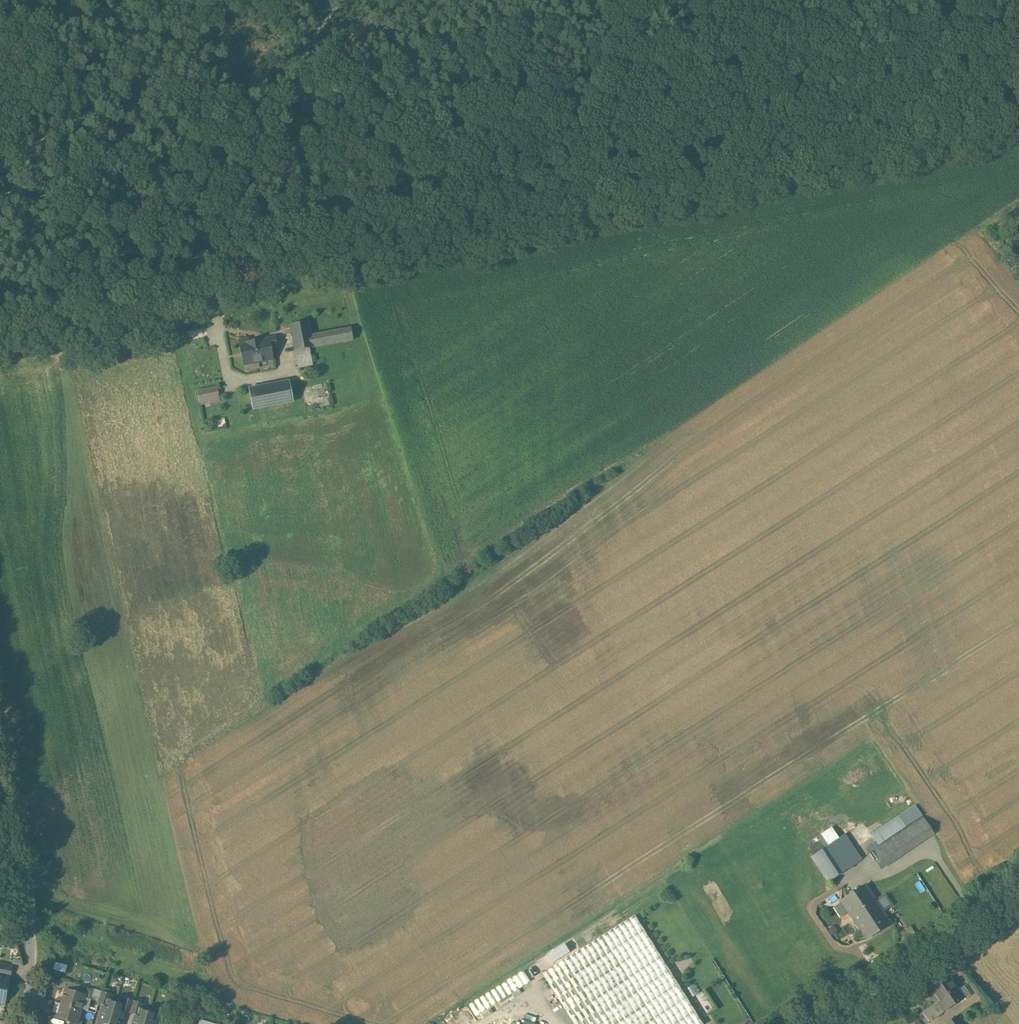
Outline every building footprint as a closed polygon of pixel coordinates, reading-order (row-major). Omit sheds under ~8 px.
[(308,322),(290,325),(295,351),(298,350),(307,348),(353,340),(351,328),(311,335),(308,322)] [(260,341),(249,343),(248,339),(239,341),(244,365),(273,360),(270,348),(277,347),(276,341),(275,338),(260,340),(260,341)] [(289,381),(249,389),(253,410),(293,402),(289,381)] [(201,403),(206,402),(206,405),(222,401),(218,385),(198,390),(201,403)] [(895,818),(871,835),(876,841),(866,848),(880,868),(933,833),(915,805),(895,818)] [(832,827),(808,844),(815,854),(831,843),(839,855),(852,847),(844,834),(839,838),(832,827)] [(839,855),(831,843),(815,854),(812,857),(829,882),(861,860),(852,847),(839,855)] [(881,896),(871,882),(865,886),(875,900),(881,896)] [(842,901),(857,925),(867,939),(890,923),(879,907),(879,906),(875,900),(865,886),(842,901)] [(881,896),(875,900),(879,906),(885,902),(881,896)] [(857,925),(842,901),(833,908),(848,931),(857,925)] [(542,974),(573,1023),(600,1023),(602,1022),(604,1023),(703,1023),(635,916),(542,974)] [(524,971),(469,1006),(476,1016),(530,982),(524,971)] [(947,974),(928,987),(944,1011),(964,998),(947,974)] [(0,975),(0,1004),(5,1005),(10,977),(0,975)] [(92,990),(80,986),(78,993),(85,995),(84,998),(89,1000),(92,990)] [(78,993),(66,990),(62,1004),(81,1009),(84,998),(85,995),(78,993)] [(101,992),(94,990),(92,997),(98,999),(101,992)] [(706,1012),(715,1007),(705,990),(697,994),(706,1012)] [(112,995),(102,992),(98,1004),(104,1006),(105,1000),(110,1001),(112,995)] [(134,1001),(123,998),(122,1005),(126,1006),(124,1012),(130,1013),(134,1001)] [(105,1000),(104,1006),(98,1023),(110,1023),(116,1003),(110,1001),(105,1000)] [(144,1004),(134,1001),(130,1013),(136,1015),(138,1009),(142,1010),(144,1004)] [(116,1003),(110,1023),(121,1023),(124,1012),(126,1006),(122,1005),(116,1003)] [(81,1009),(62,1004),(57,1018),(70,1022),(77,1023),(78,1021),(81,1009)] [(166,1010),(156,1007),(154,1014),(158,1015),(156,1021),(162,1023),(166,1010)] [(138,1009),(136,1015),(133,1023),(144,1023),(148,1012),(142,1010),(138,1009)] [(148,1012),(144,1023),(155,1023),(156,1021),(158,1015),(154,1014),(148,1012)]
